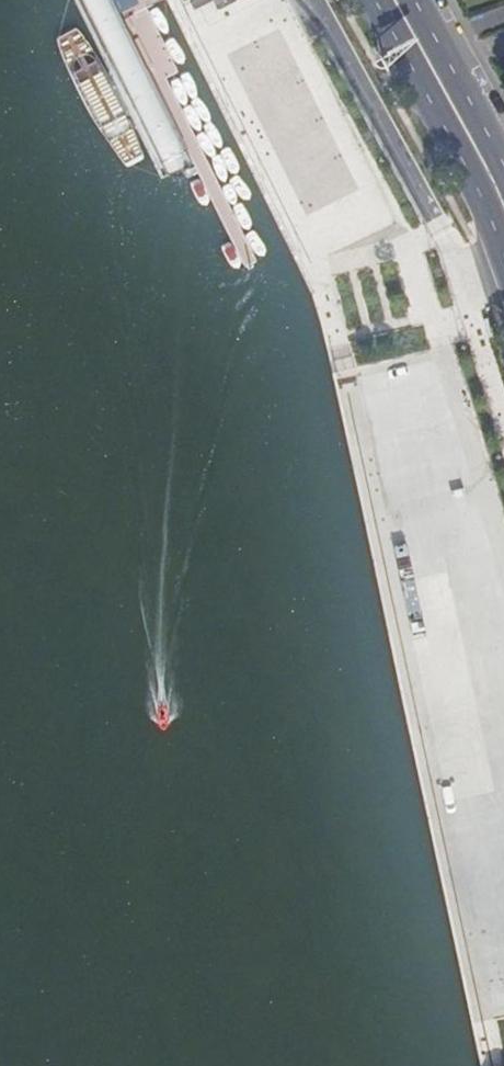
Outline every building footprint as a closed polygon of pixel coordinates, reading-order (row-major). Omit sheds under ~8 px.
[(178,8),(185,5),(190,16),(209,6),(214,16),(247,0),(174,0),(178,8)] [(283,44),(272,12),(209,32),(220,64),(283,44)]
